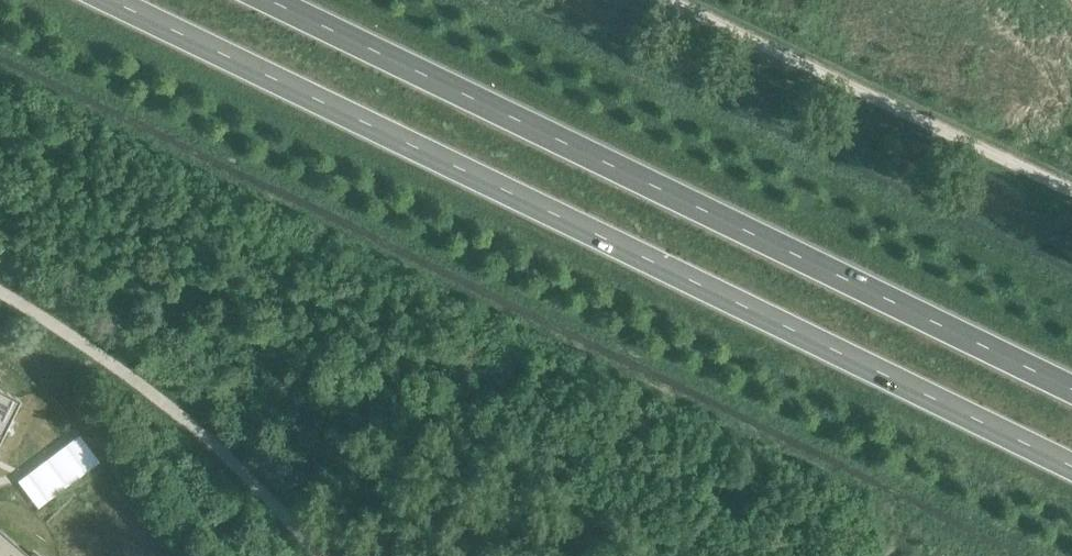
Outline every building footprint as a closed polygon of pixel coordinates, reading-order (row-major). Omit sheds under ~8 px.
[(18,397),(0,388),(0,433),(18,397)] [(78,437),(26,476),(46,503),(98,464),(78,437)] [(29,555),(0,531),(0,555),(29,555)]
